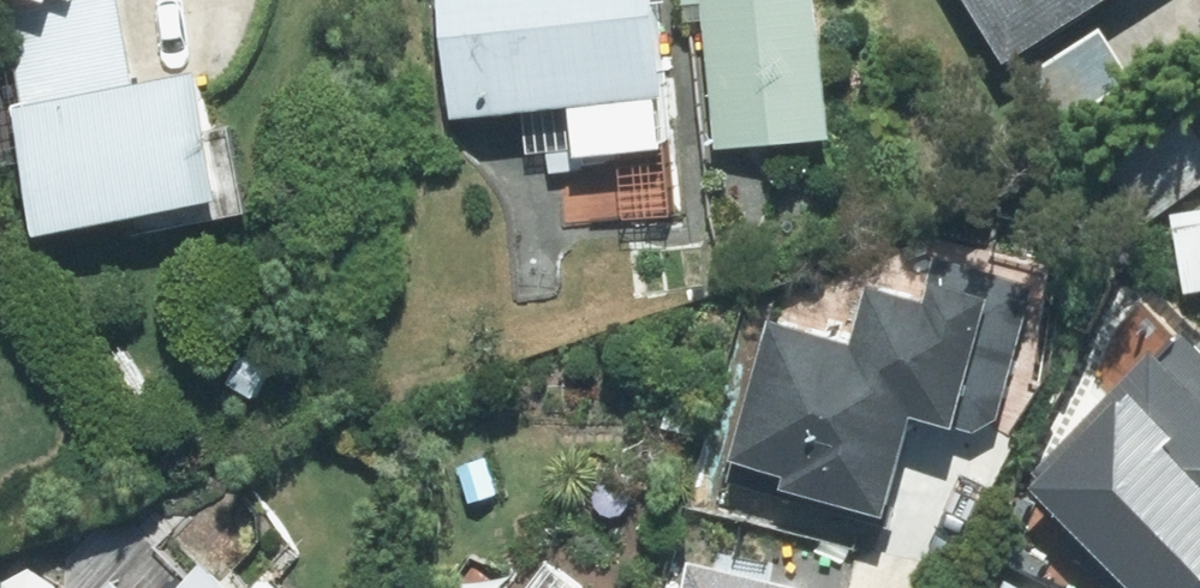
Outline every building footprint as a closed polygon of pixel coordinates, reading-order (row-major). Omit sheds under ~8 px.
[(478,104),(598,90),(604,138),(695,128),(689,80),(702,78),(693,0),(466,0),(478,104)] [(730,137),(866,117),(849,0),(709,0),(730,137)] [(1040,49),(1112,0),(1007,0),(1040,49)] [(224,44),(31,91),(62,217),(255,170),(224,44)] [(1165,204),(1177,280),(1199,276),(1199,198),(1165,204)] [(562,213),(509,213),(509,315),(562,315),(562,213)] [(778,308),(749,469),(925,497),(939,411),(1019,424),(1046,253),(920,233),(905,329),(778,308)] [(1168,485),(1124,499),(1147,572),(1191,559),(1168,485)] [(694,542),(687,587),(840,587),(843,565),(694,542)] [(293,553),(261,581),(233,548),(187,587),(324,587),(293,553)] [(1005,587),(1097,587),(1023,552),(1005,587)] [(113,587),(171,587),(146,559),(113,587)] [(566,561),(551,582),(526,565),(510,587),(604,587),(566,561)]
